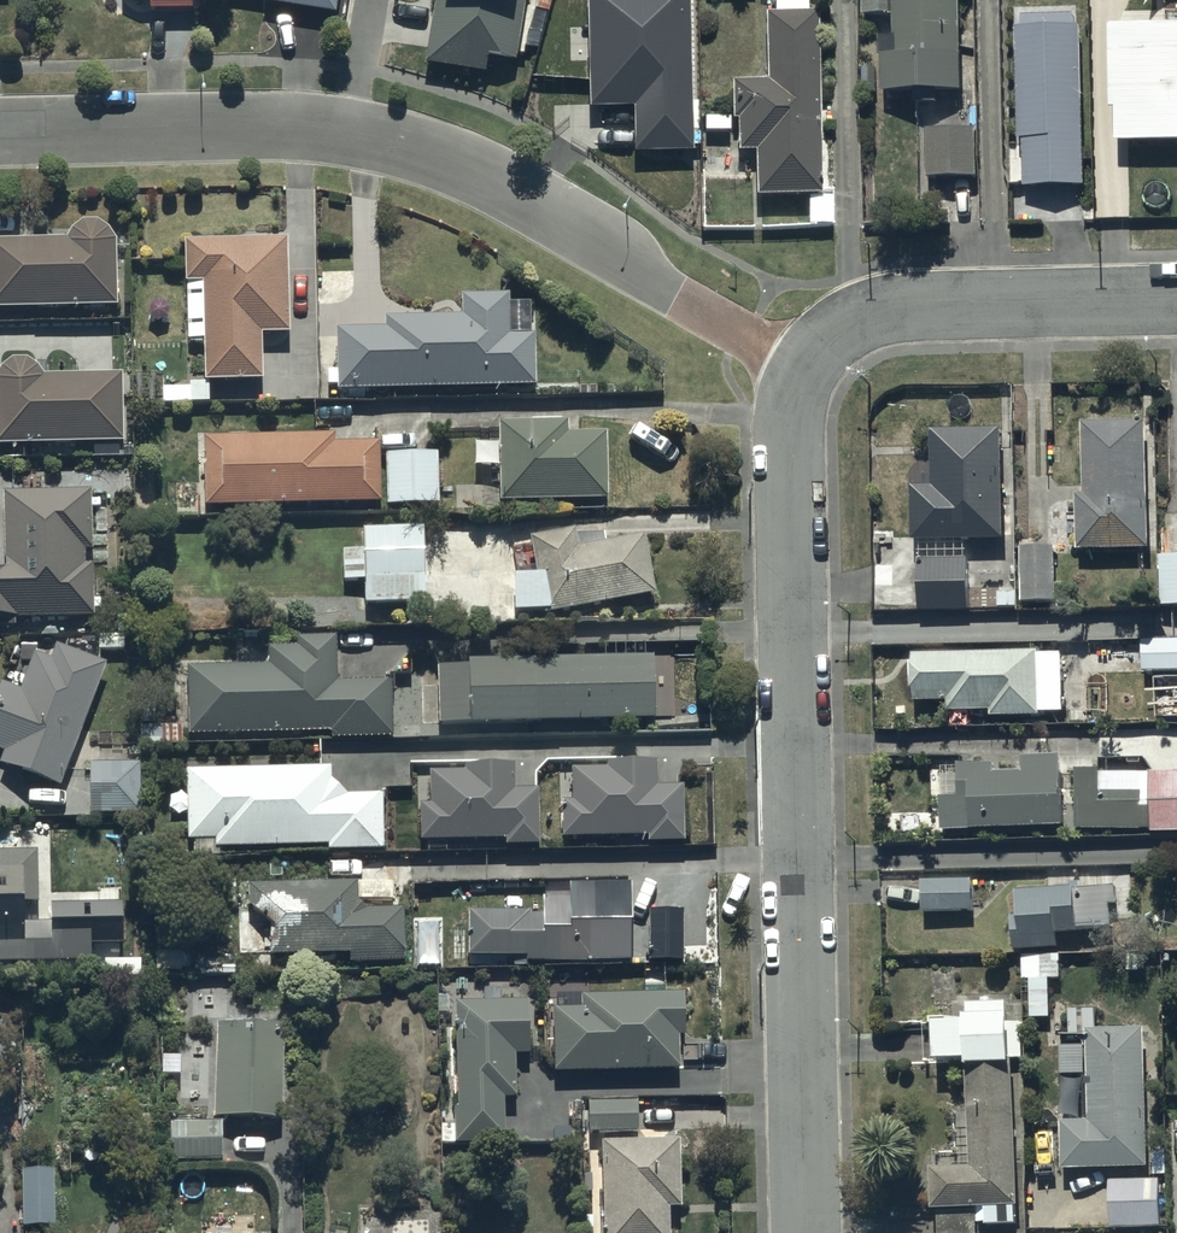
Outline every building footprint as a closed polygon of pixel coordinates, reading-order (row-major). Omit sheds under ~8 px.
[(122,1),(148,0),(148,14),(201,13),(201,0),(122,0),(122,1)] [(264,6),(331,19),(335,0),(265,0),(264,6)] [(514,0),(439,0),(428,66),(482,75),(485,56),(514,60),(520,19),(511,18),(514,0)] [(591,105),(635,104),(636,150),(693,148),(690,0),(588,0),(591,105)] [(863,17),(895,18),(895,38),(880,38),(880,57),(882,57),(882,96),(914,97),(914,107),(939,108),(939,94),(960,94),(960,0),(863,0),(863,17)] [(773,18),(767,18),(769,85),(732,86),(733,125),(737,124),(737,154),(756,153),(757,199),(822,198),(817,15),(808,15),(808,1),(773,1),(773,18)] [(1110,28),(1110,113),(1120,113),(1120,146),(1176,146),(1176,28),(1110,28)] [(1081,30),(1015,30),(1018,143),(1023,143),(1023,189),(1086,189),(1081,30)] [(977,132),(926,130),(924,179),(976,180),(977,132)] [(0,243),(0,311),(116,309),(115,243),(114,241),(113,239),(113,238),(112,236),(111,235),(109,233),(108,232),(107,231),(105,229),(104,228),(102,227),(100,227),(99,226),(97,225),(95,225),(93,225),(91,224),(89,224),(88,224),(86,225),(84,225),(82,226),(80,226),(79,227),(77,228),(75,229),(74,230),(73,231),(71,233),(70,234),(69,235),(68,237),(67,239),(66,240),(66,242),(0,243)] [(286,240),(185,242),(187,343),(202,342),(203,384),(189,384),(189,392),(163,392),(163,404),(208,403),(208,384),(263,383),(262,336),(288,335),(286,240)] [(384,331),(334,331),(337,394),(535,389),(535,338),(507,337),(508,298),(461,298),(461,321),(384,320),(384,331)] [(92,446),(92,460),(118,460),(118,447),(122,447),(121,377),(42,378),(42,376),(41,374),(40,373),(39,371),(38,370),(36,368),(35,367),(33,366),(32,364),(30,364),(29,363),(27,362),(25,361),(23,361),(21,361),(19,360),(17,360),(16,360),(14,361),(12,361),(10,362),(8,362),(6,363),(5,364),(3,365),(1,366),(0,367),(0,447),(92,446)] [(567,425),(496,427),(500,504),(606,503),(605,436),(567,437),(567,425)] [(1137,426),(1073,427),(1074,499),(1068,499),(1069,554),(1139,553),(1137,426)] [(901,544),(911,544),(910,615),(961,615),(962,545),(993,545),(994,434),(921,433),(922,490),(902,491),(901,544)] [(334,438),(202,440),(204,511),(380,508),(379,446),(334,446),(334,438)] [(439,508),(439,454),(385,454),(386,508),(439,508)] [(0,575),(0,630),(14,629),(13,622),(96,619),(93,566),(83,566),(83,553),(94,552),(92,492),(2,495),(6,575),(0,575)] [(424,607),(422,533),(364,534),(364,552),(341,552),(342,583),(364,582),(365,608),(424,607)] [(655,597),(644,539),(604,546),(603,536),(576,537),(575,533),(530,542),(537,578),(513,579),(513,615),(544,614),(545,619),(655,597)] [(1054,550),(1014,551),(1013,595),(992,596),(992,610),(1013,609),(1013,605),(1054,605),(1054,550)] [(1151,560),(1152,610),(1176,609),(1176,559),(1151,560)] [(268,668),(240,669),(187,670),(186,737),(330,735),(330,742),(392,741),(391,684),(338,684),(337,640),(327,640),(327,637),(310,637),(310,640),(296,640),(296,650),(263,651),(263,635),(240,635),(240,661),(268,661),(268,668)] [(35,656),(36,641),(23,642),(20,659),(25,661),(21,672),(7,667),(0,684),(0,753),(5,755),(1,766),(60,792),(105,667),(56,649),(51,662),(35,656)] [(1134,643),(1135,676),(1176,675),(1176,642),(1134,643)] [(1025,653),(898,655),(899,709),(937,709),(937,717),(982,716),(982,722),(1032,721),(1032,716),(1056,716),(1055,658),(1025,659),(1025,653)] [(469,668),(438,668),(438,725),(655,724),(652,660),(469,664),(469,668)] [(1053,778),(1067,777),(1069,833),(1141,831),(1141,836),(1176,835),(1176,775),(1095,777),(1094,758),(1052,759),(1013,760),(1014,775),(994,776),(994,767),(949,769),(949,803),(930,803),(932,836),(1055,833),(1053,778)] [(563,804),(563,841),(647,840),(647,846),(683,846),(683,789),(656,789),(656,764),(605,764),(605,773),(572,773),(572,804),(563,804)] [(140,766),(89,766),(88,815),(139,816),(140,766)] [(419,808),(420,844),(503,843),(503,849),(539,849),(538,793),(514,793),(514,769),(464,769),(465,774),(430,774),(430,808),(419,808)] [(329,771),(186,774),(188,843),(214,843),(214,853),(328,851),(328,856),(384,855),(383,798),(346,799),(330,786),(329,771)] [(0,856),(0,967),(105,968),(105,979),(141,978),(140,963),(119,963),(118,947),(123,947),(122,907),(48,909),(49,924),(39,924),(37,855),(0,856)] [(973,914),(971,880),(920,882),(922,916),(973,914)] [(355,883),(247,887),(248,911),(233,911),(234,961),(349,957),(350,966),(407,965),(405,910),(356,912),(355,883)] [(536,926),(526,927),(528,967),(635,962),(631,883),(543,887),(544,901),(535,901),(536,926)] [(1108,907),(1116,907),(1115,887),(1012,893),(1014,924),(1007,924),(1009,951),(1055,950),(1054,935),(1080,934),(1079,931),(1109,929),(1108,907)] [(684,914),(647,915),(648,966),(684,965),(684,914)] [(1059,957),(1017,958),(1017,1005),(1009,1005),(1009,1023),(1018,1023),(1018,1021),(1047,1021),(1047,982),(1059,982),(1059,957)] [(684,998),(552,1000),(553,1075),(681,1073),(680,1041),(685,1041),(684,998)] [(455,999),(454,1127),(441,1127),(441,1147),(504,1147),(504,1103),(516,1103),(516,1058),(530,1058),(530,1005),(501,1004),(501,1000),(455,999)] [(937,1211),(938,1232),(977,1232),(976,1223),(982,1223),(982,1228),(1012,1226),(1011,1209),(1013,1208),(1010,1128),(1007,1003),(963,1005),(964,1018),(917,1019),(918,1068),(957,1066),(957,1070),(965,1070),(968,1169),(926,1170),(928,1212),(937,1211)] [(1137,1171),(1134,1031),(1124,1031),(1124,1022),(1112,1023),(1112,1033),(1077,1033),(1079,1125),(1051,1125),(1052,1171),(1137,1171)] [(229,1028),(217,1028),(215,1126),(171,1126),(170,1163),(222,1164),(223,1121),(280,1122),(282,1029),(249,1029),(249,1024),(229,1024),(229,1028)] [(637,1104),(587,1105),(588,1139),(638,1138),(637,1104)] [(605,1146),(601,1146),(603,1232),(667,1232),(668,1213),(678,1213),(679,1147),(605,1146)] [(54,1175),(24,1175),(20,1175),(20,1231),(54,1231),(54,1175)] [(1110,1183),(1111,1230),(1159,1229),(1159,1183),(1110,1183)]
